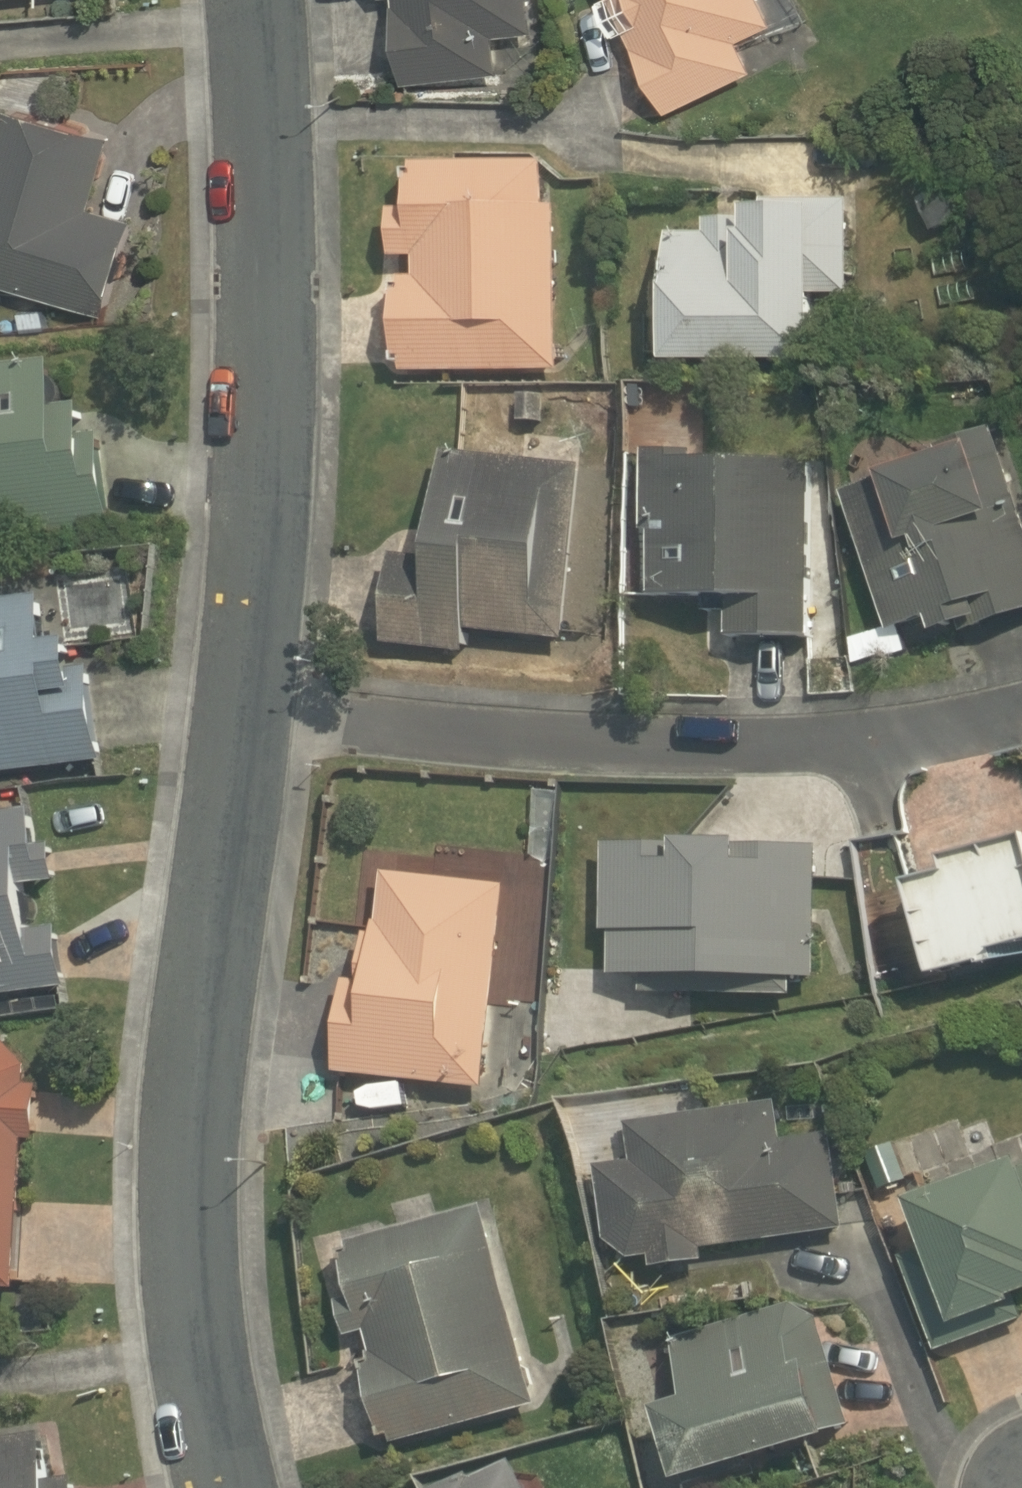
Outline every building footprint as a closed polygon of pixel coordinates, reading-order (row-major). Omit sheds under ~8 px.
[(411,82),(509,71),(504,33),(541,29),(538,0),(403,0),(411,82)] [(674,109),(762,69),(746,37),(781,21),(771,0),(620,0),(674,109)] [(111,314),(143,217),(98,204),(121,133),(16,99),(0,149),(0,279),(111,314)] [(555,159),(422,159),(422,207),(400,207),(400,257),(422,257),(422,274),(405,274),(405,371),(567,370),(567,204),(555,204),(555,159)] [(716,232),(678,232),(679,302),(671,302),(672,354),(677,354),(677,360),(831,359),(831,291),(856,291),(856,202),(762,203),(762,227),(756,227),(756,218),(716,218),(716,232)] [(122,525),(110,430),(97,431),(93,401),(68,404),(63,355),(0,363),(0,539),(122,525)] [(1021,613),(1021,477),(1004,423),(947,442),(951,452),(850,486),(898,627),(940,613),(946,628),(984,616),(987,625),(1021,613)] [(818,637),(821,457),(704,456),(704,448),(657,447),(656,530),(662,530),(661,594),(736,595),(735,636),(818,637)] [(444,554),(400,549),(390,642),(473,651),(476,627),(571,638),(590,466),(456,451),(444,554)] [(110,760),(99,665),(86,666),(82,636),(57,639),(52,590),(0,596),(0,772),(110,760)] [(74,985),(66,927),(43,930),(36,880),(65,876),(60,840),(49,842),(44,804),(0,811),(0,996),(74,985)] [(826,974),(827,842),(758,841),(758,835),(695,834),(695,842),(613,841),(611,927),(619,928),(619,973),(645,973),(645,992),(804,993),(804,974),(826,974)] [(955,974),(1016,959),(1014,948),(1021,946),(1021,839),(964,853),(968,868),(931,877),(955,974)] [(490,1087),(516,882),(392,867),(387,919),(384,918),(383,931),(375,930),(370,980),(354,978),(342,1070),(490,1087)] [(22,1287),(34,1139),(45,1140),(49,1084),(38,1083),(39,1067),(19,1042),(0,1040),(0,1286),(22,1287)] [(712,1247),(854,1226),(839,1130),(794,1136),(787,1099),(638,1120),(642,1158),(608,1162),(615,1235),(640,1256),(658,1252),(660,1265),(713,1257),(712,1247)] [(910,1254),(945,1348),(1021,1320),(1021,1161),(924,1197),(941,1242),(910,1254)] [(400,1431),(403,1440),(545,1402),(492,1205),(360,1240),(354,1248),(366,1295),(348,1300),(357,1334),(376,1329),(384,1360),(375,1362),(394,1433),(400,1431)] [(684,1337),(700,1392),(670,1401),(693,1479),(848,1433),(847,1429),(861,1425),(832,1326),(802,1302),(684,1337)] [(0,1438),(0,1487),(82,1487),(80,1475),(60,1479),(52,1430),(0,1438)] [(523,1457),(482,1474),(480,1470),(435,1487),(536,1487),(523,1457)]
